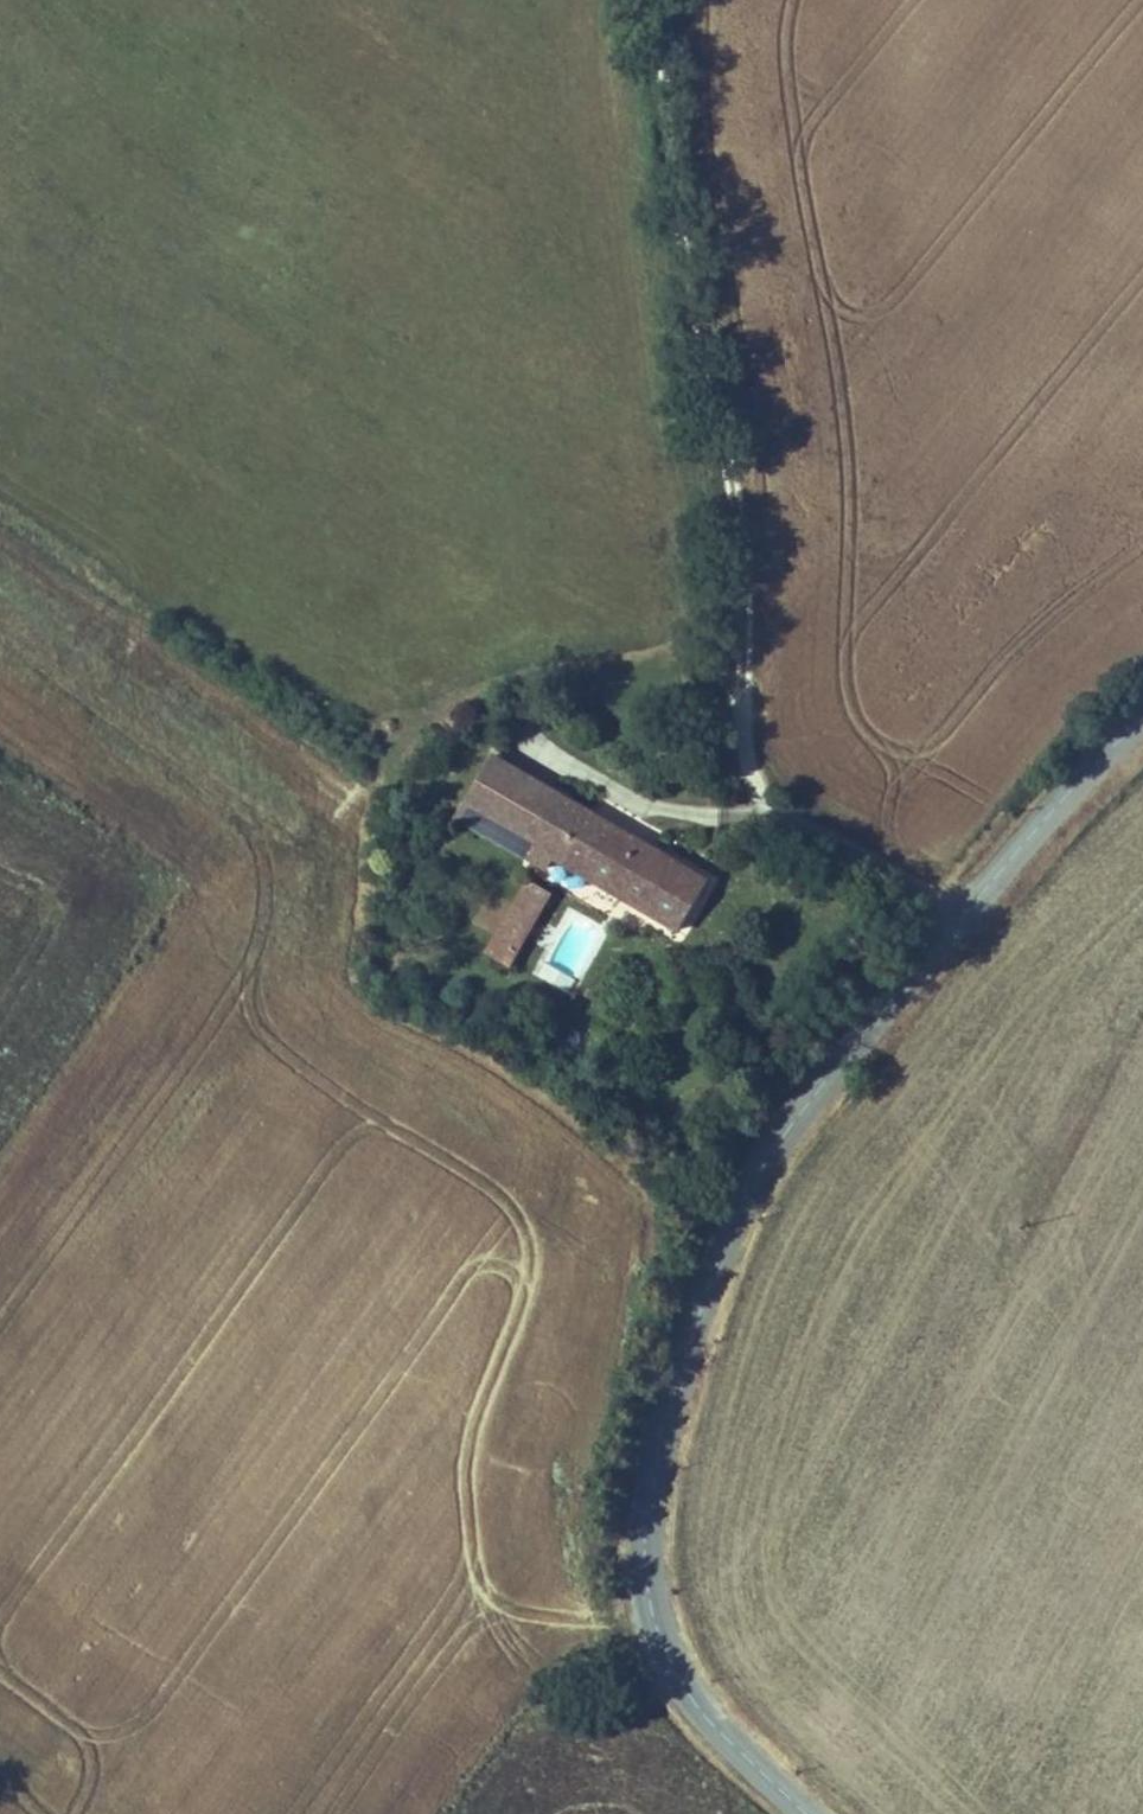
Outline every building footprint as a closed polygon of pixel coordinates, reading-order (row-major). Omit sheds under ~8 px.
[(525,839),(553,792),(493,756),(464,803),(469,807),(465,814),(460,811),(457,816),(525,854),(531,843),(525,839)] [(708,881),(553,792),(525,839),(531,843),(525,854),(548,868),(555,857),(680,930),(708,881)] [(465,814),(469,807),(464,803),(460,811),(465,814)] [(510,967),(553,894),(530,880),(487,953),(510,967)] [(688,975),(692,968),(685,964),(681,971),(688,975)]
